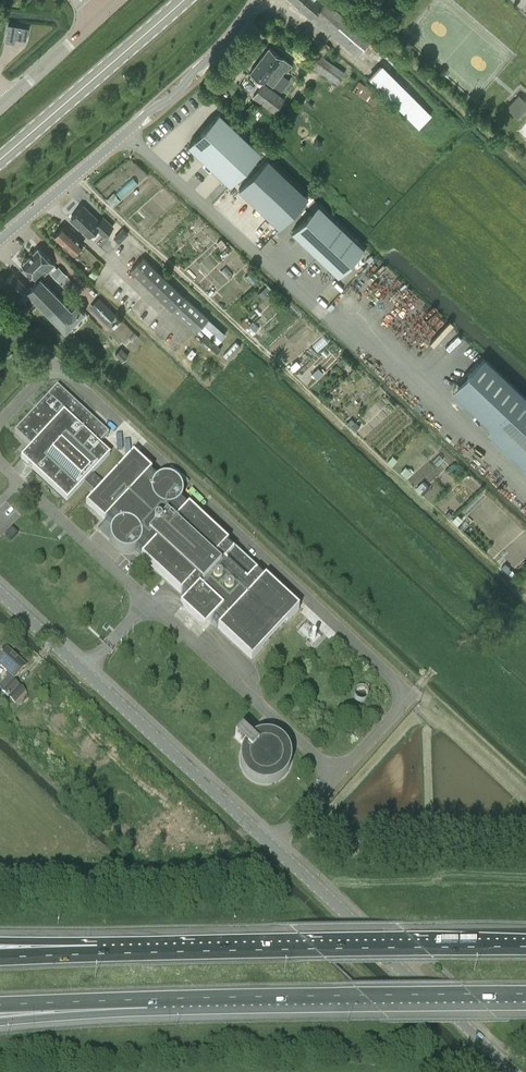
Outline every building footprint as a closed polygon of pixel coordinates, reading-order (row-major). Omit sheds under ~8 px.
[(325,0),(324,0),(323,1),(321,0),(290,0),(309,17),(310,15),(332,34),(346,18),(325,0)] [(29,26),(8,24),(7,42),(17,43),(17,38),(28,39),(29,26)] [(325,43),(318,53),(322,56),(329,45),(325,43)] [(259,60),(281,76),(285,70),(286,71),(292,64),(268,47),(259,60)] [(336,83),(344,72),(315,52),(307,63),(336,83)] [(273,86),(281,76),(259,60),(249,72),(263,82),(264,80),(273,86)] [(380,96),(358,81),(352,90),(373,105),(380,96)] [(263,83),(252,97),(273,113),(284,99),(263,83)] [(518,94),(506,108),(520,120),(525,113),(525,101),(518,94)] [(262,152),(220,112),(189,145),(231,185),(262,152)] [(308,196),(268,158),(238,189),(279,227),(308,196)] [(114,193),(106,200),(113,207),(118,202),(115,198),(117,196),(114,193)] [(364,248),(318,203),(291,231),(338,276),(364,248)] [(82,206),(71,218),(89,235),(96,228),(104,236),(113,226),(103,216),(98,221),(82,206)] [(73,254),(83,244),(63,226),(54,236),(73,254)] [(128,233),(123,228),(118,233),(123,238),(128,233)] [(38,248),(21,264),(35,278),(42,271),(44,274),(47,271),(47,272),(54,265),(38,248)] [(143,257),(130,270),(172,310),(196,331),(200,327),(217,343),(225,334),(207,318),(208,317),(184,296),(143,257)] [(59,281),(65,274),(58,267),(51,274),(59,281)] [(93,271),(88,276),(92,280),(97,275),(93,271)] [(26,292),(29,289),(27,287),(13,273),(5,281),(24,301),(30,296),(26,292)] [(26,292),(30,296),(65,332),(84,312),(77,304),(71,309),(40,278),(29,289),(26,292)] [(76,295),(81,290),(73,283),(68,287),(76,295)] [(268,285),(259,294),(263,298),(269,292),(272,295),(274,292),(268,285)] [(116,315),(99,298),(90,307),(107,324),(116,315)] [(244,319),(240,323),(245,328),(249,324),(244,319)] [(221,348),(205,334),(201,339),(217,353),(221,348)] [(121,348),(115,354),(122,361),(128,355),(125,353),(121,348)] [(452,390),(525,461),(525,398),(483,357),(452,390)] [(342,358),(338,362),(343,367),(347,363),(342,358)] [(296,361),(290,366),(294,370),(300,365),(296,361)] [(318,368),(312,374),(316,378),(322,372),(318,368)] [(67,502),(92,475),(110,456),(98,446),(108,435),(57,387),(15,433),(32,448),(21,459),(67,502)] [(354,422),(350,426),(354,431),(359,426),(355,421),(354,422)] [(392,456),(387,461),(392,465),(397,460),(392,456)] [(166,478),(156,480),(133,459),(117,476),(115,474),(103,487),(105,489),(89,506),(112,528),(112,544),(126,553),(136,550),(143,556),(141,558),(181,595),(182,593),(189,599),(178,610),(202,633),(213,621),(251,657),(285,621),(287,622),(299,610),(265,578),(263,580),(257,574),(259,572),(234,550),(233,552),(226,546),(228,544),(188,507),(187,509),(180,503),(180,486),(166,478)] [(407,468),(402,473),(406,478),(411,473),(407,468)] [(422,482),(416,488),(420,492),(426,486),(422,482)] [(456,516),(452,520),(457,525),(461,521),(456,516)] [(11,541),(18,534),(12,528),(5,536),(11,541)] [(0,656),(0,665),(7,672),(5,674),(7,676),(7,678),(0,685),(0,689),(2,691),(12,680),(13,680),(14,679),(26,666),(14,655),(7,648),(1,655),(0,656)] [(12,680),(2,691),(8,697),(15,703),(25,692),(19,686),(13,680),(12,680)] [(232,741),(237,741),(237,780),(283,780),(283,733),(232,733),(232,741)]
